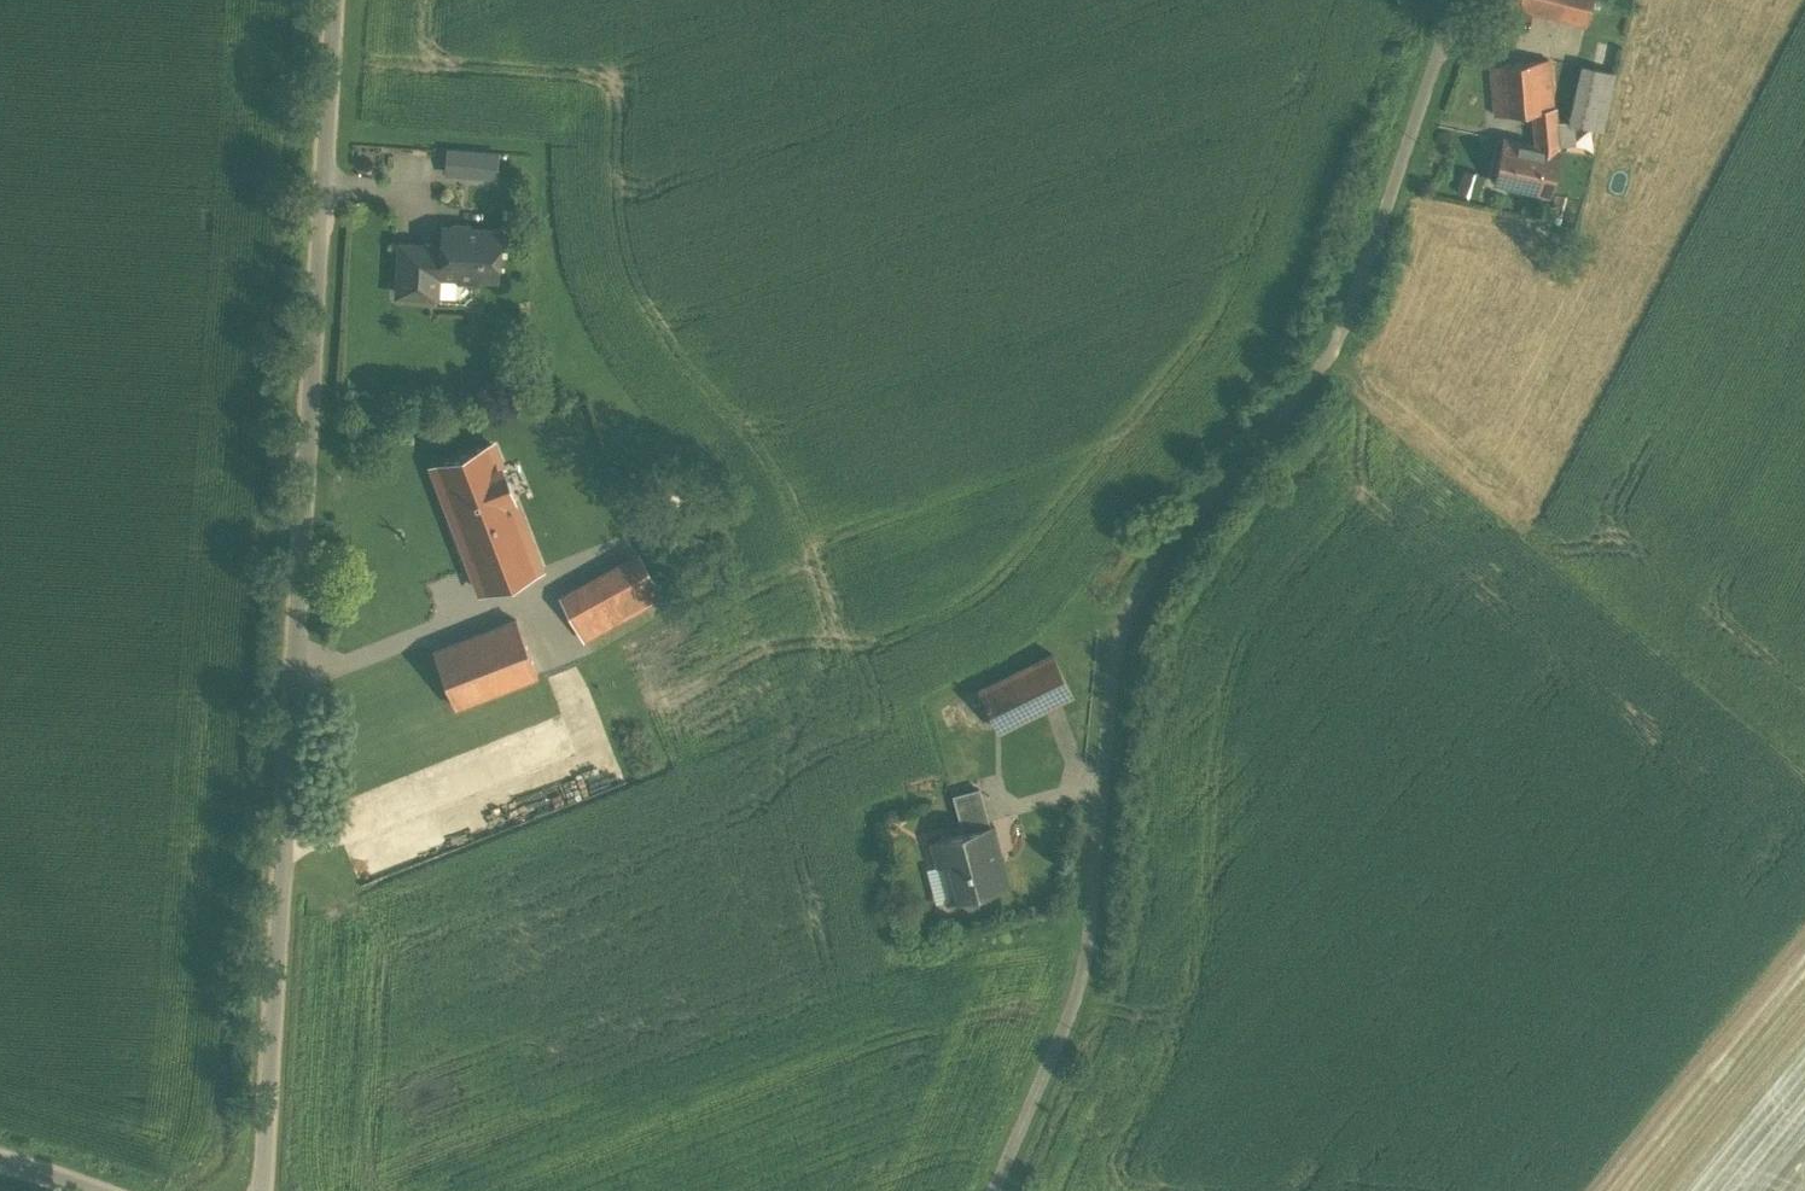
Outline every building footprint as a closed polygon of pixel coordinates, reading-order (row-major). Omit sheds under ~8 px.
[(1586,23),(1592,0),(1493,0),(1586,23)] [(1549,60),(1491,66),(1496,115),(1534,111),(1554,108),(1549,60)] [(1583,65),(1570,121),(1572,121),(1572,124),(1600,129),(1614,72),(1583,65)] [(1537,147),(1560,152),(1560,144),(1557,123),(1556,108),(1554,108),(1534,111),(1537,147)] [(1570,121),(1557,123),(1560,144),(1574,143),(1572,124),(1572,121),(1570,121)] [(1551,194),(1560,152),(1537,147),(1504,140),(1494,182),(1551,194)] [(444,172),(478,176),(482,149),(448,144),(444,172)] [(1460,192),(1481,196),(1486,172),(1464,168),(1460,192)] [(444,226),(443,246),(424,245),(421,294),(435,295),(437,274),(455,275),(459,280),(476,281),(482,276),(497,277),(500,230),(444,226)] [(421,294),(424,245),(403,244),(400,293),(421,294)] [(434,466),(461,535),(519,513),(513,498),(524,494),(518,481),(509,485),(492,443),(434,466)] [(519,513),(461,535),(481,590),(540,567),(519,513)] [(637,552),(560,594),(594,654),(669,611),(637,552)] [(434,650),(455,706),(538,674),(517,618),(434,650)] [(1052,654),(980,690),(1001,734),(1073,698),(1052,654)] [(954,794),(964,832),(990,825),(980,787),(954,794)] [(951,900),(1006,885),(990,825),(964,832),(935,839),(951,900)]
